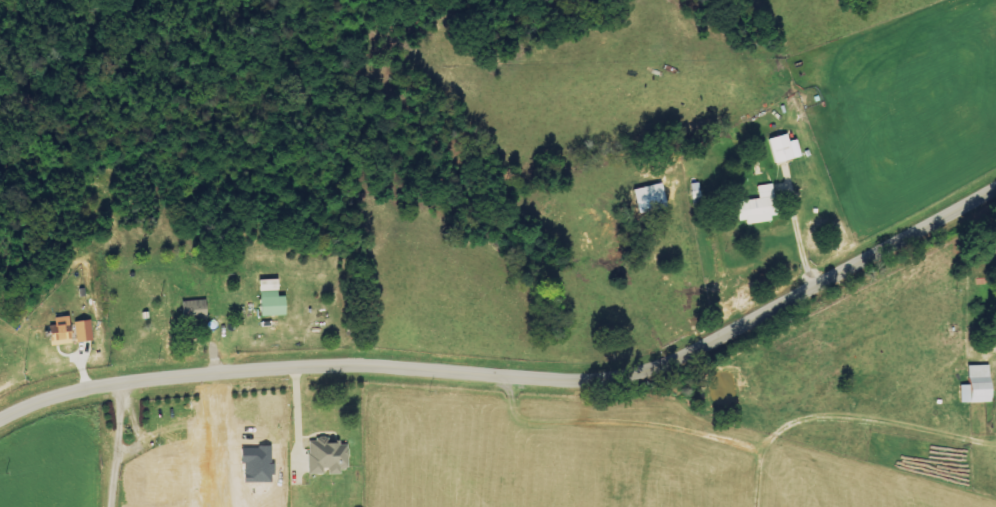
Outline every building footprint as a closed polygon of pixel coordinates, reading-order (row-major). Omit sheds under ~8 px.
[(789,142),(787,135),(769,139),(774,163),(801,158),(797,140),(789,142)] [(634,190),(639,213),(667,207),(662,184),(634,190)] [(777,219),(773,184),(757,186),(759,199),(737,201),(740,223),(777,219)] [(287,316),(286,297),(279,297),(279,280),(260,280),(262,316),(287,316)] [(206,317),(204,300),(182,302),(184,319),(206,317)] [(50,327),(52,346),(70,344),(68,326),(70,326),(69,317),(55,318),(56,327),(50,327)] [(77,344),(94,341),(90,320),(74,323),(77,344)] [(991,402),(990,365),(968,366),(969,385),(960,385),(961,403),(991,402)] [(350,471),(347,439),(308,442),(310,475),(327,473),(327,472),(350,471)]
